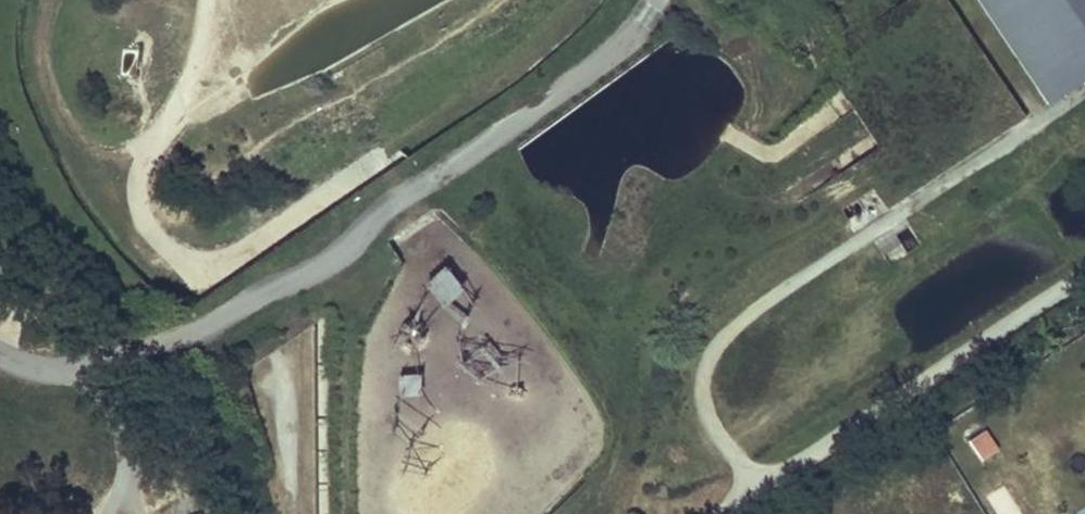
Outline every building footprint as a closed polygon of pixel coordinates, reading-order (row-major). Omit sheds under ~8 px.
[(1084,79),(1084,0),(905,0),(842,42),(860,69),(835,86),(908,195),(1084,79)] [(985,431),(970,441),(983,461),(998,451),(985,431)] [(983,461),(970,441),(961,447),(974,467),(983,461)]
